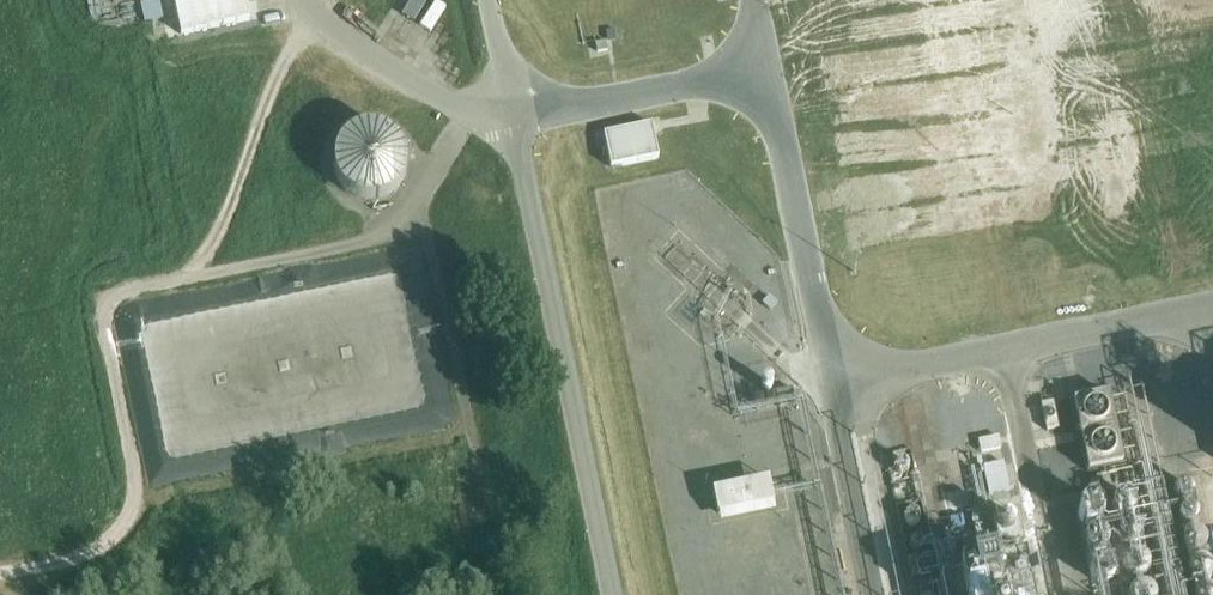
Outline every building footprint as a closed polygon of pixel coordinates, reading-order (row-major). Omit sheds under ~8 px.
[(134,26),(246,3),(245,0),(128,0),(134,26)] [(453,3),(449,0),(437,0),(424,20),(437,28),(453,3)] [(609,127),(615,163),(667,155),(661,118),(609,127)] [(408,175),(408,169),(407,163),(405,157),(401,150),(398,147),(393,143),(387,141),(382,139),(377,139),(370,140),(365,142),(361,145),(356,148),(352,153),(349,159),(348,165),(348,170),(348,176),(350,182),(354,189),(358,192),(362,195),(369,198),(375,200),(381,200),(390,197),(395,194),(400,190),(403,186),(406,180),(408,175)] [(225,151),(216,160),(234,176),(242,167),(225,151)] [(769,480),(712,491),(717,515),(773,503),(769,480)]
